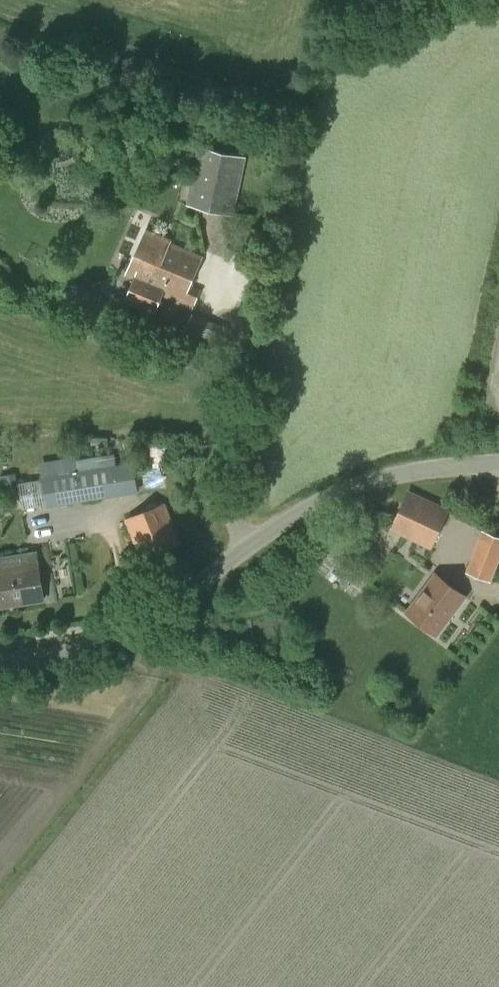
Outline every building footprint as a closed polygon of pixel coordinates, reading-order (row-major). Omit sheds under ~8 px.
[(233,216),(245,157),(200,147),(188,205),(233,216)] [(192,308),(199,292),(189,287),(202,258),(170,244),(171,242),(145,230),(126,274),(142,281),(133,302),(154,312),(164,290),(183,298),(180,303),(192,308)] [(77,471),(116,465),(114,452),(75,459),(77,471)] [(47,507),(121,495),(116,465),(77,471),(43,477),(47,507)] [(18,472),(0,475),(2,484),(20,481),(18,472)] [(38,481),(23,481),(23,501),(39,501),(38,481)] [(407,491),(390,530),(430,549),(448,510),(407,491)] [(141,559),(179,543),(164,505),(125,519),(141,559)] [(498,561),(498,537),(482,531),(467,572),(491,582),(498,561)] [(43,600),(38,565),(0,571),(0,606),(43,600)] [(436,636),(467,595),(435,571),(404,612),(436,636)]
